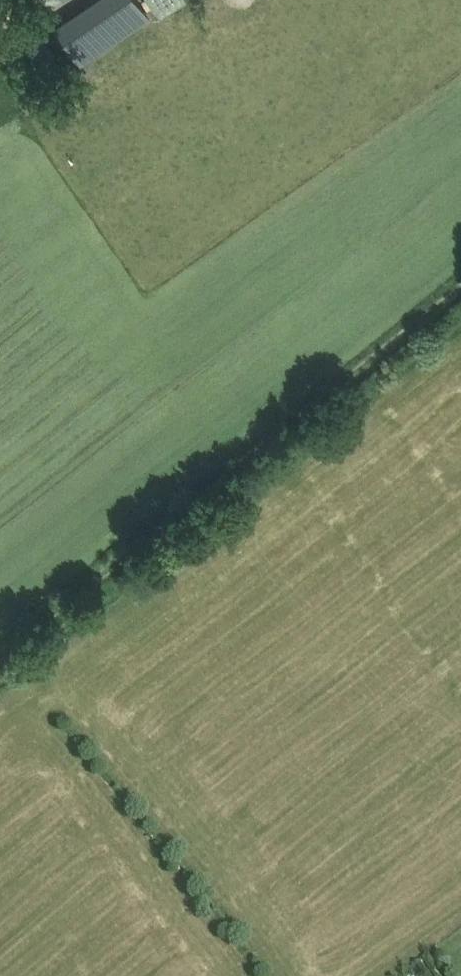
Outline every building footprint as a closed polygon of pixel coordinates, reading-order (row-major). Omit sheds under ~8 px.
[(56,27),(82,65),(148,20),(134,0),(96,0),(56,27)] [(21,52),(32,69),(20,77),(31,94),(65,72),(43,39),(21,52)]
